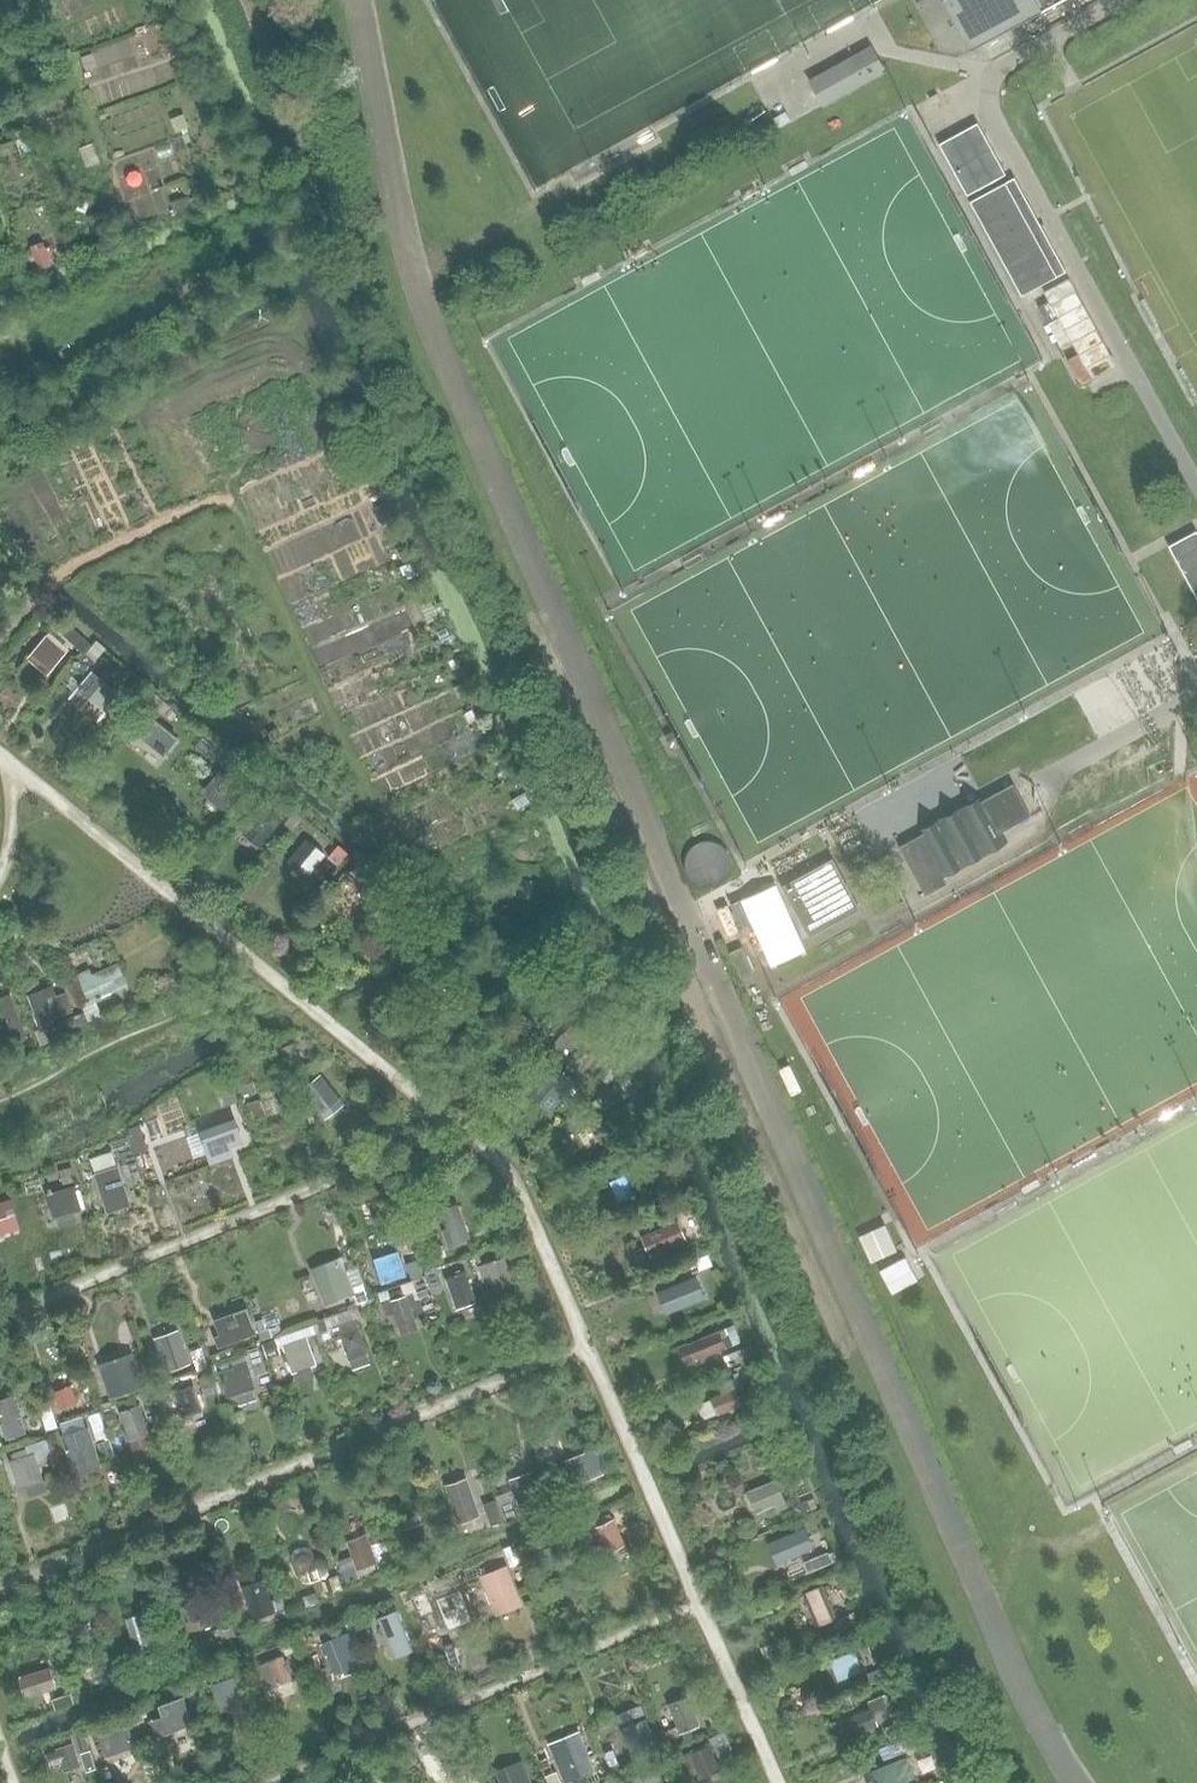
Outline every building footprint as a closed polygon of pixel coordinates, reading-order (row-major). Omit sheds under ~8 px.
[(1059,0),(942,0),(968,49),(1059,0)] [(7,38),(11,50),(23,45),(18,34),(7,38)] [(182,53),(189,50),(184,38),(176,41),(182,53)] [(884,70),(871,45),(809,79),(822,104),(884,70)] [(82,58),(87,71),(98,67),(92,53),(82,58)] [(967,196),(1006,175),(977,123),(966,130),(939,144),(967,196)] [(80,149),(87,167),(100,162),(93,144),(80,149)] [(1013,176),(969,200),(1021,294),(1040,284),(1050,302),(1039,307),(1076,374),(1087,368),(1093,380),(1117,367),(1069,280),(1064,270),(1065,270),(1013,176)] [(171,203),(177,217),(194,211),(188,196),(171,203)] [(32,257),(39,272),(55,265),(48,250),(32,257)] [(59,435),(50,424),(41,431),(50,442),(59,435)] [(387,502),(374,508),(382,525),(394,519),(387,502)] [(1196,600),(1196,533),(1194,527),(1166,542),(1196,600)] [(409,563),(400,567),(403,576),(413,573),(409,563)] [(425,588),(422,582),(412,586),(415,593),(425,588)] [(438,619),(431,602),(421,606),(428,623),(438,619)] [(84,653),(91,645),(77,632),(69,640),(84,653)] [(46,636),(28,658),(47,674),(65,653),(46,636)] [(75,667),(83,674),(94,662),(86,655),(75,667)] [(92,671),(78,688),(107,712),(121,696),(92,671)] [(462,682),(458,674),(452,676),(456,684),(462,682)] [(462,684),(454,687),(458,697),(466,693),(462,684)] [(152,692),(145,700),(155,709),(163,701),(152,692)] [(476,719),(472,710),(465,713),(469,722),(476,719)] [(146,712),(131,730),(163,756),(178,738),(146,712)] [(963,800),(899,835),(926,882),(1010,836),(1015,844),(1122,786),(1086,721),(958,791),(963,800)] [(276,728),(268,733),(273,741),(281,736),(276,728)] [(497,756),(493,747),(486,750),(490,759),(497,756)] [(512,778),(507,769),(498,773),(503,783),(512,778)] [(242,788),(220,771),(202,793),(225,810),(242,788)] [(524,793),(523,794),(512,800),(517,809),(527,803),(529,802),(524,793)] [(264,806),(245,828),(264,844),(282,822),(264,806)] [(306,839),(287,862),(307,878),(326,855),(306,839)] [(338,845),(329,857),(338,865),(348,854),(338,845)] [(781,887),(809,938),(860,910),(832,859),(781,887)] [(360,879),(368,869),(358,861),(350,872),(360,879)] [(345,872),(322,900),(340,915),(343,911),(347,914),(350,910),(353,913),(369,892),(345,872)] [(89,970),(77,975),(89,1001),(117,988),(109,968),(91,976),(89,970)] [(54,991),(29,1000),(38,1025),(72,1012),(65,993),(56,997),(54,991)] [(11,994),(0,998),(0,999),(15,1042),(26,1038),(11,994)] [(94,1001),(83,1005),(89,1020),(100,1016),(94,1001)] [(88,1022),(84,1012),(63,1021),(67,1030),(88,1022)] [(43,1029),(36,1031),(41,1044),(48,1042),(43,1029)] [(549,1049),(559,1057),(571,1042),(561,1033),(549,1049)] [(297,1055),(285,1061),(290,1073),(302,1068),(297,1055)] [(556,1067),(540,1087),(556,1100),(572,1080),(556,1067)] [(321,1076),(302,1091),(320,1114),(339,1099),(321,1076)] [(238,1085),(242,1096),(257,1090),(252,1079),(238,1085)] [(629,1079),(626,1081),(612,1089),(619,1102),(636,1092),(629,1079)] [(230,1082),(219,1086),(226,1105),(238,1101),(230,1082)] [(285,1108),(279,1091),(266,1096),(272,1112),(285,1108)] [(615,1111),(591,1126),(600,1141),(624,1126),(615,1111)] [(244,1142),(235,1118),(198,1132),(207,1155),(244,1142)] [(148,1150),(143,1135),(131,1139),(136,1154),(148,1150)] [(184,1170),(177,1146),(157,1152),(164,1175),(184,1170)] [(119,1154),(128,1181),(140,1177),(131,1150),(119,1154)] [(118,1166),(95,1174),(104,1202),(127,1194),(118,1166)] [(75,1180),(72,1168),(60,1171),(63,1183),(75,1180)] [(647,1191),(638,1170),(610,1182),(619,1203),(647,1191)] [(79,1184),(47,1193),(53,1217),(86,1208),(79,1184)] [(0,1203),(0,1233),(19,1227),(11,1200),(0,1203)] [(458,1204),(440,1209),(446,1229),(442,1230),(448,1246),(470,1238),(458,1204)] [(677,1221),(642,1236),(653,1261),(688,1246),(677,1221)] [(514,1245),(505,1248),(509,1259),(517,1256),(514,1245)] [(446,1257),(443,1246),(429,1250),(432,1261),(446,1257)] [(398,1251),(374,1260),(382,1284),(406,1275),(398,1251)] [(411,1278),(422,1274),(414,1251),(409,1253),(412,1261),(406,1264),(411,1278)] [(504,1258),(478,1267),(479,1267),(484,1283),(491,1281),(494,1289),(494,1288),(513,1282),(504,1258)] [(436,1267),(424,1271),(431,1292),(443,1289),(436,1267)] [(345,1272),(316,1283),(324,1304),(353,1293),(345,1272)] [(465,1272),(446,1278),(456,1309),(475,1302),(465,1272)] [(388,1290),(378,1293),(385,1316),(394,1313),(398,1324),(415,1319),(411,1308),(418,1306),(415,1299),(429,1295),(424,1277),(400,1285),(402,1289),(389,1293),(388,1290)] [(697,1279),(658,1295),(665,1312),(704,1296),(697,1279)] [(364,1284),(354,1287),(357,1294),(359,1303),(369,1299),(364,1284)] [(220,1335),(214,1337),(218,1347),(255,1333),(251,1321),(236,1326),(232,1314),(215,1320),(220,1335)] [(265,1329),(262,1320),(256,1322),(259,1331),(265,1329)] [(356,1320),(332,1329),(336,1340),(341,1338),(349,1361),(368,1354),(356,1320)] [(272,1337),(269,1329),(259,1332),(262,1340),(272,1337)] [(719,1331),(689,1344),(696,1361),(726,1348),(719,1331)] [(178,1332),(155,1340),(166,1371),(189,1363),(178,1332)] [(306,1337),(283,1345),(292,1373),(316,1364),(306,1337)] [(279,1355),(275,1340),(263,1344),(268,1358),(279,1355)] [(751,1361),(758,1359),(752,1345),(724,1357),(729,1370),(731,1369),(751,1361)] [(201,1348),(191,1351),(197,1370),(207,1367),(201,1348)] [(235,1354),(233,1348),(212,1356),(214,1361),(235,1354)] [(259,1348),(249,1351),(256,1375),(266,1372),(259,1348)] [(111,1374),(103,1377),(110,1398),(144,1387),(136,1365),(128,1368),(124,1357),(107,1363),(111,1374)] [(722,1394),(711,1398),(718,1415),(742,1405),(735,1389),(745,1385),(742,1378),(755,1372),(751,1361),(731,1369),(734,1376),(718,1383),(722,1394)] [(247,1362),(219,1371),(227,1397),(255,1388),(247,1362)] [(213,1393),(209,1378),(200,1381),(205,1396),(213,1393)] [(71,1385),(54,1392),(60,1408),(77,1401),(71,1385)] [(193,1386),(175,1392),(176,1392),(184,1416),(201,1410),(193,1386)] [(0,1399),(0,1417),(7,1439),(24,1433),(12,1395),(0,1399)] [(48,1400),(38,1404),(48,1430),(58,1427),(48,1400)] [(139,1405),(120,1412),(129,1440),(148,1434),(139,1405)] [(105,1428),(100,1413),(89,1416),(93,1431),(105,1428)] [(88,1427),(61,1435),(69,1461),(96,1452),(88,1427)] [(46,1439),(25,1446),(26,1449),(28,1455),(34,1453),(38,1464),(52,1459),(46,1439)] [(15,1459),(10,1461),(19,1489),(43,1481),(38,1464),(34,1453),(28,1455),(26,1449),(13,1454),(15,1459)] [(595,1450),(567,1460),(575,1482),(603,1472),(595,1450)] [(532,1474),(510,1481),(521,1513),(543,1506),(532,1474)] [(459,1481),(445,1486),(458,1523),(479,1515),(469,1486),(462,1488),(459,1481)] [(777,1481),(747,1492),(755,1512),(775,1505),(777,1510),(786,1507),(777,1481)] [(501,1505),(505,1518),(517,1514),(512,1501),(501,1505)] [(810,1510),(806,1501),(793,1507),(797,1516),(810,1510)] [(609,1514),(593,1521),(595,1527),(593,1528),(605,1554),(625,1545),(614,1519),(612,1520),(609,1514)] [(580,1531),(585,1542),(591,1539),(587,1528),(580,1531)] [(805,1528),(775,1541),(784,1561),(814,1548),(805,1528)] [(353,1556),(339,1561),(347,1583),(360,1578),(357,1569),(377,1562),(367,1535),(349,1541),(348,1542),(353,1556)] [(514,1545),(503,1549),(511,1567),(521,1563),(514,1545)] [(553,1545),(533,1553),(533,1554),(538,1566),(546,1562),(549,1570),(561,1565),(553,1545)] [(292,1560),(291,1565),(296,1577),(298,1579),(301,1582),(304,1583),(307,1584),(311,1583),(321,1579),(325,1577),(327,1572),(328,1569),(328,1566),(327,1562),(325,1559),(322,1557),(319,1556),(316,1556),(311,1553),(307,1551),(303,1551),(299,1552),(296,1553),(293,1556),(292,1560)] [(827,1553),(810,1560),(815,1570),(831,1562),(827,1553)] [(506,1566),(480,1576),(490,1603),(517,1592),(506,1566)] [(329,1578),(333,1591),(342,1588),(337,1575),(329,1578)] [(264,1579),(242,1587),(253,1618),(285,1608),(281,1598),(272,1601),(264,1579)] [(461,1615),(449,1585),(431,1592),(443,1622),(461,1615)] [(822,1585),(803,1594),(817,1626),(836,1618),(822,1585)] [(420,1586),(409,1591),(411,1597),(422,1593),(420,1586)] [(206,1600),(182,1607),(189,1630),(213,1623),(206,1600)] [(396,1611),(379,1618),(388,1641),(405,1634),(396,1611)] [(853,1613),(836,1620),(841,1631),(858,1624),(853,1613)] [(142,1614),(123,1620),(132,1653),(152,1647),(142,1614)] [(376,1639),(371,1625),(359,1629),(365,1644),(376,1639)] [(303,1637),(311,1657),(321,1653),(313,1633),(303,1637)] [(355,1665),(344,1634),(325,1641),(336,1671),(355,1665)] [(303,1648),(299,1638),(282,1644),(286,1655),(303,1648)] [(854,1651),(830,1661),(838,1681),(862,1671),(854,1651)] [(282,1656),(258,1665),(267,1690),(292,1680),(282,1656)] [(49,1668),(20,1677),(26,1697),(55,1688),(49,1668)] [(885,1679),(881,1669),(868,1674),(872,1684),(885,1679)] [(213,1684),(212,1685),(221,1712),(245,1704),(235,1677),(213,1684)] [(70,1694),(52,1700),(55,1710),(73,1704),(70,1694)] [(846,1719),(845,1719),(851,1736),(878,1726),(874,1715),(890,1708),(885,1695),(868,1702),(871,1709),(846,1719)] [(669,1705),(680,1733),(699,1725),(688,1697),(669,1705)] [(162,1717),(147,1722),(153,1737),(193,1723),(184,1698),(158,1707),(162,1717)] [(126,1707),(132,1723),(143,1719),(137,1703),(126,1707)] [(640,1706),(616,1716),(633,1760),(657,1750),(640,1706)] [(909,1719),(886,1729),(890,1740),(913,1731),(909,1719)] [(126,1724),(100,1733),(108,1755),(134,1746),(126,1724)] [(82,1731),(71,1734),(77,1752),(88,1748),(82,1731)] [(549,1744),(565,1782),(567,1782),(595,1771),(579,1731),(549,1744)] [(912,1748),(908,1738),(890,1745),(894,1755),(912,1748)] [(708,1743),(684,1754),(697,1781),(720,1770),(708,1743)] [(57,1751),(48,1754),(52,1766),(60,1763),(63,1772),(80,1766),(72,1744),(56,1749),(57,1751)] [(620,1767),(613,1750),(603,1754),(610,1771),(620,1767)] [(911,1758),(900,1763),(899,1761),(875,1770),(880,1782),(902,1782),(903,1782),(904,1782),(912,1782),(920,1780),(911,1758)] [(498,1775),(501,1782),(530,1782),(523,1765),(498,1775)] [(633,1779),(635,1782),(664,1782),(658,1768),(633,1779)]
